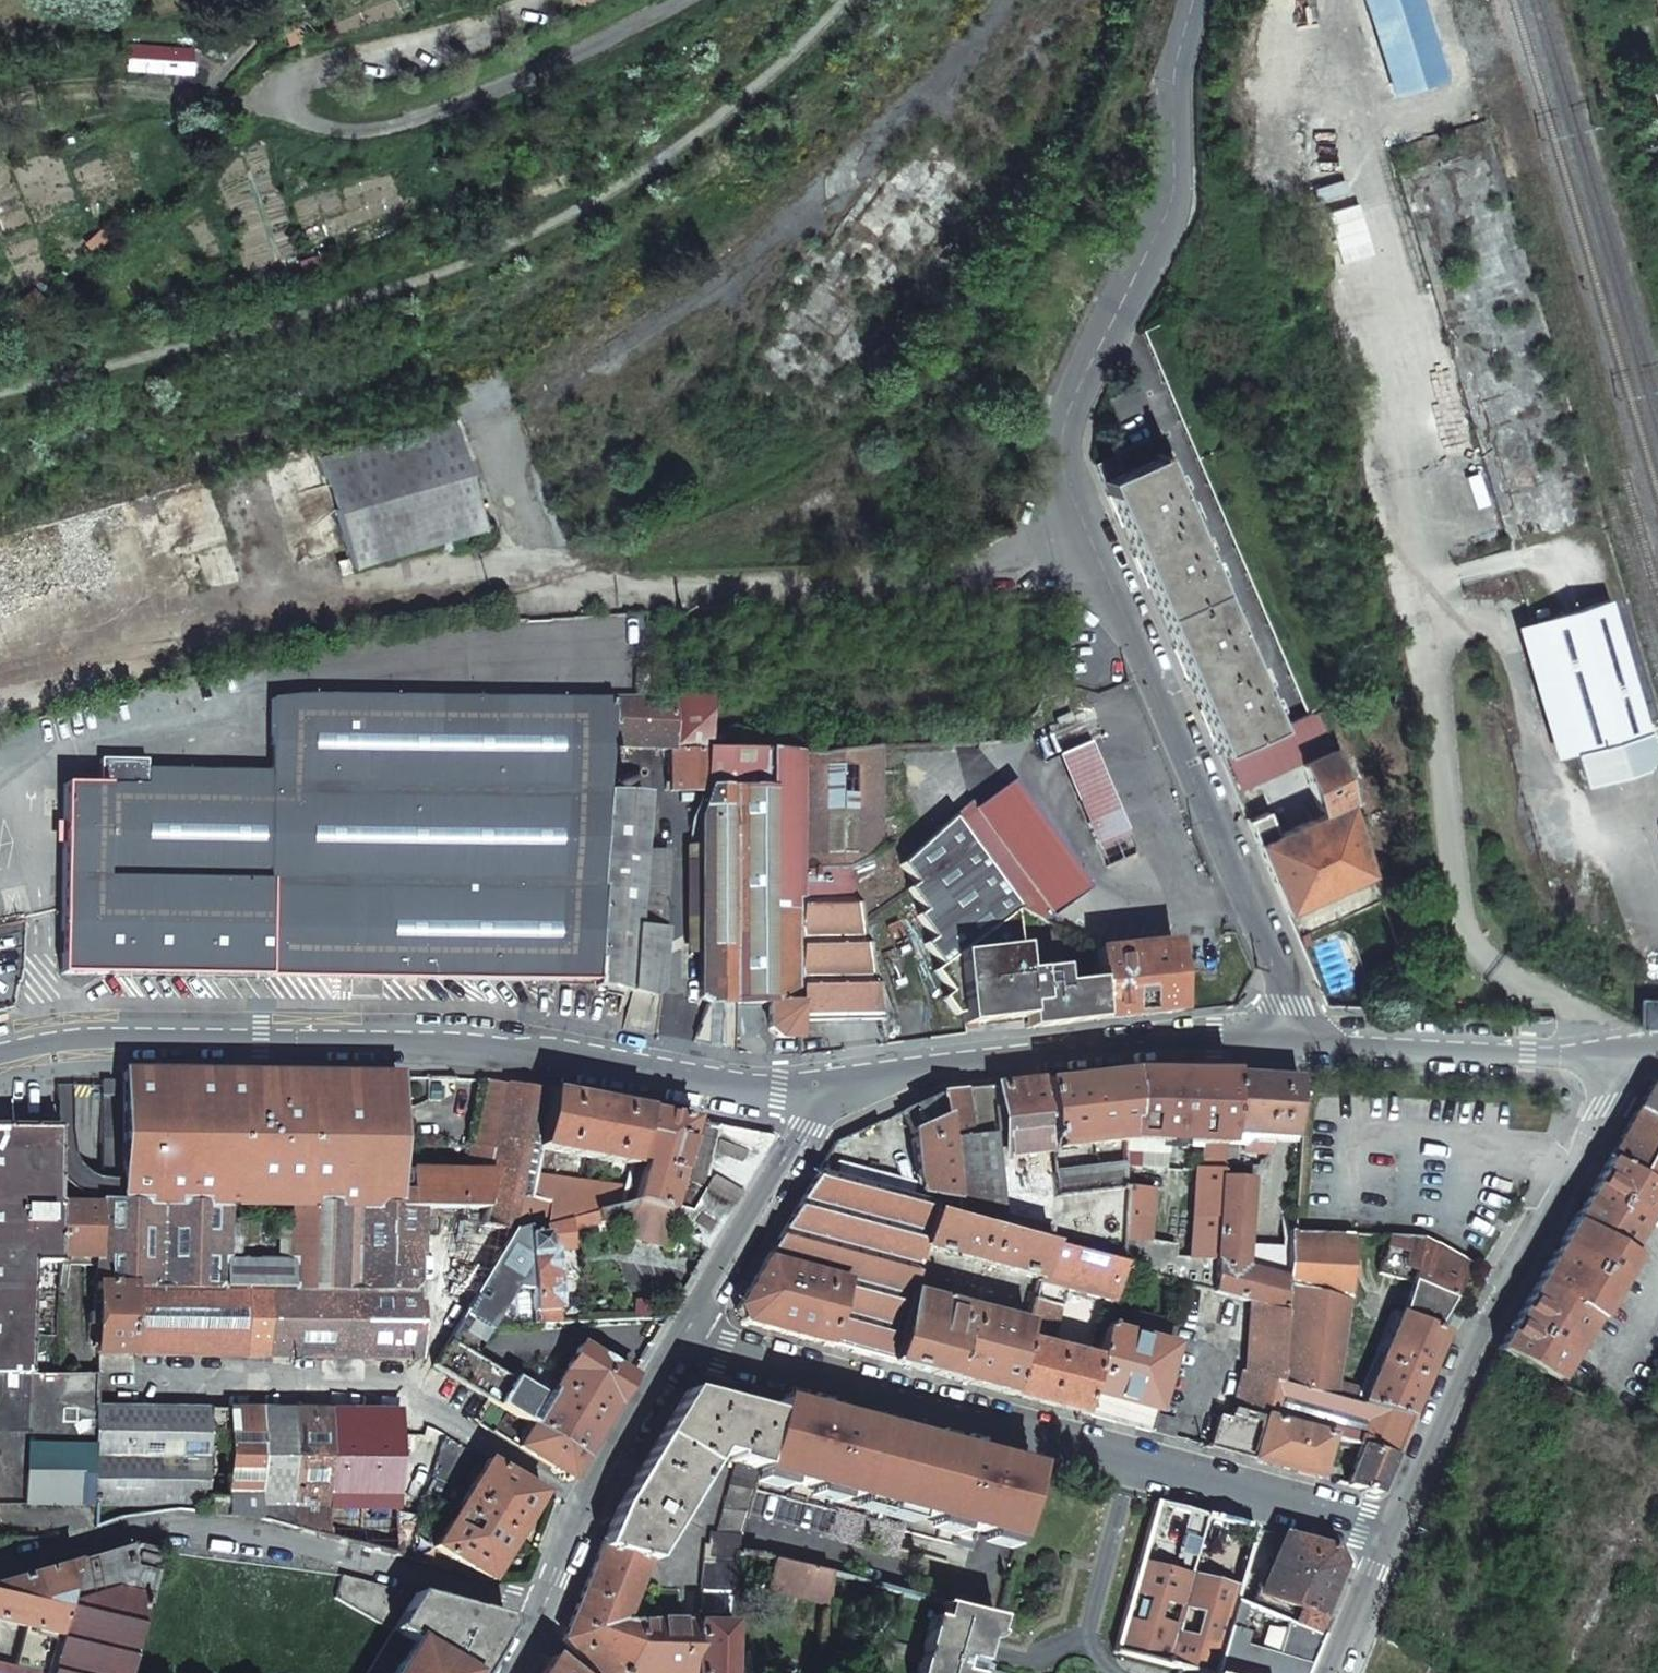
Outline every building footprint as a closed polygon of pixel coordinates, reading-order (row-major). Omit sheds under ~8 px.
[(300,32),(290,37),(296,46),(305,41),(300,32)] [(147,75),(196,78),(198,56),(149,52),(147,75)] [(114,244),(105,237),(93,250),(101,258),(114,244)] [(38,295),(26,310),(34,317),(47,302),(38,295)] [(318,455),(351,567),(484,528),(451,417),(318,455)] [(1278,730),(1161,457),(1153,457),(1121,473),(1101,481),(1218,755),(1278,730)] [(1606,601),(1535,621),(1582,786),(1637,770),(1651,754),(1606,601)] [(631,671),(631,698),(641,699),(642,672),(631,671)] [(62,785),(59,975),(196,976),(596,982),(607,794),(610,748),(611,700),(313,696),(270,699),(269,773),(145,771),(145,786),(99,786),(62,785)] [(611,700),(610,748),(668,752),(669,791),(705,791),(708,807),(698,820),(700,998),(706,1004),(768,1004),(768,1029),(778,1038),(798,1038),(798,1022),(794,756),(706,751),(698,703),(641,699),(631,698),(612,698),(611,700)] [(1117,810),(1079,721),(1048,734),(1086,824),(1117,810)] [(1267,813),(1247,822),(1286,914),(1374,877),(1335,752),(1301,766),(1322,817),(1277,837),(1267,813)] [(794,756),(798,1022),(799,1022),(882,1020),(844,871),(869,859),(876,853),(875,753),(816,757),(794,756)] [(99,760),(99,786),(145,786),(145,771),(145,761),(99,760)] [(953,817),(1018,908),(1034,917),(1045,922),(1089,888),(1011,782),(976,807),(970,801),(967,804),(953,817)] [(596,982),(596,987),(621,992),(651,998),(657,993),(667,855),(640,853),(643,797),(607,794),(596,982)] [(1095,845),(1126,832),(1117,810),(1086,824),(1095,845)] [(1023,1018),(1025,1029),(1027,1029),(1100,1021),(1095,981),(1060,985),(1058,969),(1021,973),(1013,913),(1018,908),(953,817),(899,864),(913,883),(906,888),(923,910),(916,915),(932,938),(923,944),(939,965),(932,971),(948,993),(941,998),(954,1015),(961,1014),(962,1025),(1023,1018)] [(1179,1013),(1175,964),(1172,944),(1140,948),(1140,943),(1123,945),(1123,949),(1093,953),(1095,981),(1100,1021),(1139,1017),(1179,1013)] [(1637,1000),(1635,1024),(1657,1025),(1657,1001),(1637,1000)] [(122,1073),(121,1201),(225,1204),(290,1206),(353,1207),(393,1208),(394,1170),(395,1078),(259,1075),(122,1073)] [(1039,1082),(1048,1150),(1124,1141),(1126,1073),(1078,1078),(1039,1082)] [(1126,1073),(1124,1141),(1204,1144),(1222,1146),(1222,1135),(1225,1074),(1175,1073),(1126,1073)] [(1225,1074),(1222,1135),(1231,1136),(1294,1139),(1298,1078),(1285,1078),(1225,1074)] [(484,1210),(481,1225),(511,1232),(525,1230),(542,1225),(548,1204),(527,1200),(532,1174),(536,1148),(548,1094),(488,1081),(474,1147),(495,1152),(484,1210)] [(1000,1133),(1003,1158),(1048,1152),(1048,1150),(1039,1082),(997,1087),(995,1087),(1000,1133)] [(1657,1126),(1657,1085),(1650,1085),(1635,1112),(1657,1126)] [(937,1118),(949,1219),(986,1230),(1044,1246),(1119,1268),(1122,1189),(1053,1198),(1050,1171),(1048,1152),(1003,1158),(1000,1133),(964,1140),(958,1092),(941,1094),(934,1096),(937,1118)] [(548,1094),(536,1148),(629,1166),(642,1112),(548,1094)] [(909,1131),(937,1118),(934,1096),(900,1112),(909,1131)] [(642,1112),(629,1166),(624,1187),(620,1205),(631,1202),(664,1213),(666,1205),(691,1120),(642,1112)] [(1635,1112),(1621,1137),(1606,1162),(1657,1193),(1657,1126),(1635,1112)] [(915,1180),(922,1201),(932,1204),(930,1213),(949,1219),(937,1118),(909,1131),(915,1180)] [(664,1213),(661,1219),(671,1223),(669,1227),(706,1250),(773,1137),(703,1123),(679,1209),(666,1205),(664,1213)] [(833,1143),(815,1173),(826,1175),(833,1164),(875,1145),(867,1127),(833,1143)] [(92,1507),(94,1410),(94,1375),(57,1375),(56,1258),(57,1201),(56,1129),(0,1129),(0,1506),(92,1507)] [(1211,1293),(1282,1313),(1284,1279),(1240,1273),(1244,1246),(1249,1181),(1256,1168),(1229,1166),(1231,1136),(1222,1135),(1222,1146),(1211,1293)] [(1122,1189),(1119,1268),(1211,1293),(1222,1146),(1204,1144),(1203,1171),(1196,1170),(1191,1249),(1148,1242),(1151,1190),(1135,1189),(1137,1153),(1124,1153),(1123,1163),(1122,1189)] [(408,1208),(484,1210),(495,1152),(474,1147),(471,1147),(465,1172),(408,1171),(408,1208)] [(1623,1256),(1657,1196),(1657,1193),(1606,1162),(1570,1223),(1623,1256)] [(1123,1163),(1050,1171),(1053,1198),(1122,1189),(1123,1163)] [(394,1170),(393,1208),(408,1208),(408,1171),(394,1170)] [(815,1173),(734,1308),(741,1324),(890,1364),(908,1295),(909,1289),(915,1269),(920,1249),(930,1213),(932,1204),(922,1201),(826,1175),(815,1173)] [(532,1174),(527,1200),(548,1204),(542,1225),(568,1219),(594,1212),(620,1205),(624,1187),(532,1174)] [(96,1259),(94,1354),(266,1357),(267,1286),(267,1259),(237,1258),(238,1233),(225,1233),(225,1204),(121,1201),(57,1201),(56,1258),(96,1259)] [(594,1212),(598,1224),(626,1222),(631,1202),(620,1205),(594,1212)] [(626,1222),(622,1237),(661,1249),(665,1238),(669,1227),(671,1223),(661,1219),(664,1213),(631,1202),(626,1222)] [(267,1259),(267,1286),(351,1287),(353,1207),(290,1206),(289,1260),(267,1259)] [(266,1357),(435,1360),(511,1232),(481,1225),(484,1210),(408,1208),(393,1208),(353,1207),(351,1287),(267,1286),(266,1357)] [(568,1219),(570,1231),(598,1224),(594,1212),(568,1219)] [(949,1219),(930,1213),(920,1249),(977,1265),(986,1230),(949,1219)] [(531,1289),(534,1324),(559,1324),(553,1251),(571,1250),(570,1231),(568,1219),(542,1225),(525,1230),(531,1289)] [(1590,1321),(1592,1323),(1629,1259),(1623,1256),(1570,1223),(1533,1288),(1590,1321)] [(435,1360),(431,1366),(463,1385),(472,1391),(485,1369),(475,1364),(501,1319),(510,1286),(520,1288),(531,1289),(525,1230),(511,1232),(435,1360)] [(977,1265),(1035,1281),(1044,1246),(986,1230),(977,1265)] [(1282,1313),(1280,1384),(1355,1404),(1359,1390),(1336,1384),(1350,1235),(1286,1231),(1285,1247),(1284,1279),(1282,1313)] [(1408,1283),(1450,1301),(1461,1283),(1471,1265),(1422,1238),(1421,1238),(1408,1283)] [(1044,1246),(1035,1281),(1063,1291),(1109,1302),(1119,1268),(1044,1246)] [(1240,1273),(1284,1279),(1285,1247),(1244,1246),(1240,1273)] [(923,1272),(915,1269),(909,1289),(918,1291),(923,1272)] [(1030,1300),(1022,1335),(1049,1342),(1063,1291),(1035,1281),(1030,1300)] [(1399,1315),(1434,1329),(1450,1301),(1408,1283),(1399,1315)] [(1497,1352),(1554,1384),(1568,1358),(1573,1361),(1581,1346),(1577,1344),(1590,1321),(1533,1288),(1497,1352)] [(908,1295),(890,1364),(948,1379),(966,1310),(908,1295)] [(966,1310),(948,1379),(977,1387),(1006,1395),(1021,1340),(1022,1335),(1030,1300),(1022,1298),(1018,1309),(1021,1310),(1019,1318),(1013,1317),(1011,1322),(966,1310)] [(1359,1405),(1409,1418),(1427,1376),(1444,1333),(1434,1329),(1399,1315),(1396,1313),(1359,1405)] [(1093,1363),(1079,1414),(1114,1423),(1148,1433),(1170,1349),(1101,1330),(1093,1363)] [(1021,1340),(1006,1395),(1043,1404),(1079,1414),(1093,1363),(1025,1346),(1027,1342),(1021,1340)] [(512,1379),(497,1406),(531,1427),(582,1458),(631,1378),(578,1347),(547,1399),(512,1379)] [(1215,1416),(1207,1449),(1317,1478),(1329,1439),(1362,1448),(1345,1486),(1377,1495),(1409,1418),(1359,1405),(1355,1404),(1280,1384),(1239,1372),(1227,1420),(1215,1416)] [(463,1385),(460,1393),(475,1402),(479,1395),(472,1391),(463,1385)] [(685,1391),(616,1508),(603,1539),(645,1562),(650,1563),(715,1455),(729,1459),(728,1463),(732,1464),(756,1471),(771,1414),(685,1391)] [(830,1576),(860,1584),(871,1542),(897,1549),(902,1532),(972,1550),(977,1532),(1012,1541),(1032,1471),(995,1462),(996,1459),(960,1450),(959,1454),(932,1448),(934,1444),(872,1428),(872,1431),(846,1425),(847,1420),(811,1411),(811,1413),(774,1404),(771,1414),(756,1471),(738,1536),(733,1555),(772,1559),(795,1567),(830,1576)] [(176,1513),(262,1522),(394,1554),(395,1413),(94,1410),(92,1507),(92,1511),(176,1513)] [(582,1458),(531,1427),(518,1449),(544,1464),(570,1479),(582,1458)] [(485,1462),(433,1549),(489,1583),(542,1495),(485,1462)] [(732,1464),(713,1534),(738,1536),(756,1471),(732,1464)] [(1306,1667),(1319,1637),(1292,1626),(1235,1602),(1254,1529),(1155,1502),(1114,1649),(1180,1667),(1201,1672),(1304,1672),(1306,1667)] [(704,1547),(701,1575),(731,1576),(733,1555),(738,1536),(713,1534),(709,1534),(707,1547),(704,1547)] [(1280,1545),(1259,1596),(1297,1611),(1318,1618),(1339,1567),(1331,1550),(1305,1543),(1278,1536),(1275,1544),(1280,1545)] [(561,1641),(592,1672),(624,1672),(636,1654),(636,1623),(622,1622),(645,1562),(603,1539),(561,1641)] [(150,1574),(130,1569),(136,1548),(71,1566),(54,1636),(45,1672),(126,1672),(150,1574)] [(150,1574),(155,1553),(146,1550),(136,1548),(130,1569),(150,1574)] [(765,1589),(829,1605),(829,1602),(830,1576),(795,1567),(772,1559),(765,1589)] [(22,1627),(54,1636),(71,1566),(24,1580),(0,1587),(0,1621),(22,1627)] [(503,1631),(500,1619),(341,1573),(335,1596),(392,1629),(366,1672),(479,1672),(503,1631)] [(701,1575),(699,1591),(729,1592),(731,1576),(701,1575)] [(987,1670),(982,1669),(995,1618),(949,1607),(945,1623),(928,1619),(915,1672),(986,1672),(987,1670)] [(1292,1626),(1319,1637),(1326,1621),(1318,1618),(1297,1611),(1292,1626)] [(624,1672),(691,1672),(693,1624),(636,1623),(636,1654),(624,1672)] [(728,1625),(726,1625),(693,1624),(691,1672),(727,1672),(728,1625)] [(54,1636),(22,1627),(12,1669),(0,1667),(0,1672),(45,1672),(54,1636)] [(551,1658),(542,1672),(568,1672),(551,1658)]
